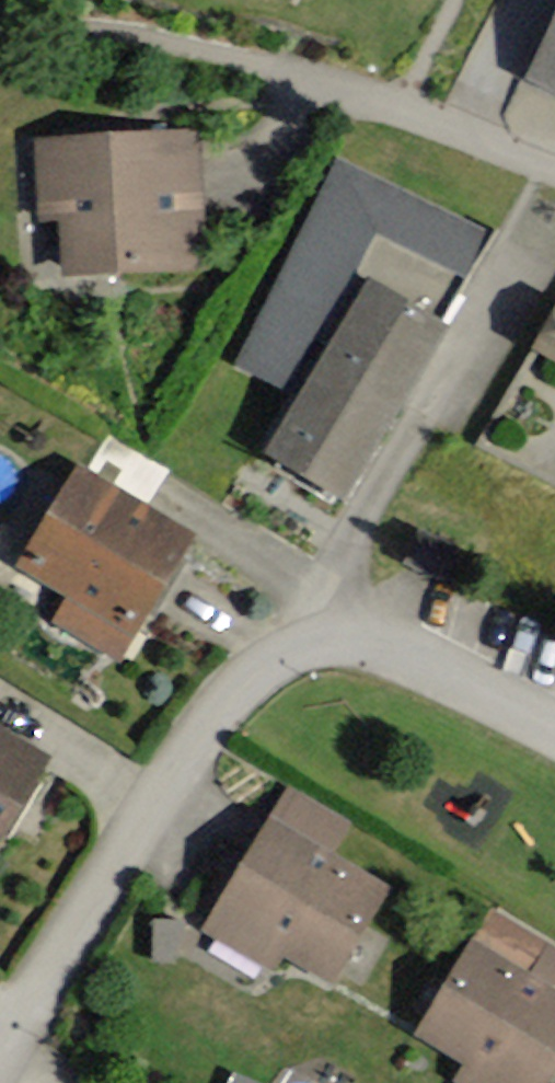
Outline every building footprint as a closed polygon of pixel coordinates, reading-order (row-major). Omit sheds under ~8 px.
[(526,63),(554,77),(554,3),(526,63)] [(190,129),(38,132),(39,209),(64,209),(65,257),(192,254),(190,129)] [(449,308),(359,255),(255,433),(345,486),(449,308)] [(547,330),(554,334),(554,312),(547,330)] [(198,518),(74,453),(17,560),(67,586),(50,619),(124,657),(198,518)] [(0,719),(0,822),(45,747),(0,719)] [(336,825),(283,794),(204,925),(271,966),(284,945),(325,970),(375,887),(319,853),(336,825)] [(472,925),(414,1021),(471,1055),(460,1073),(477,1082),(535,1082),(554,1050),(554,974),(472,925)]
